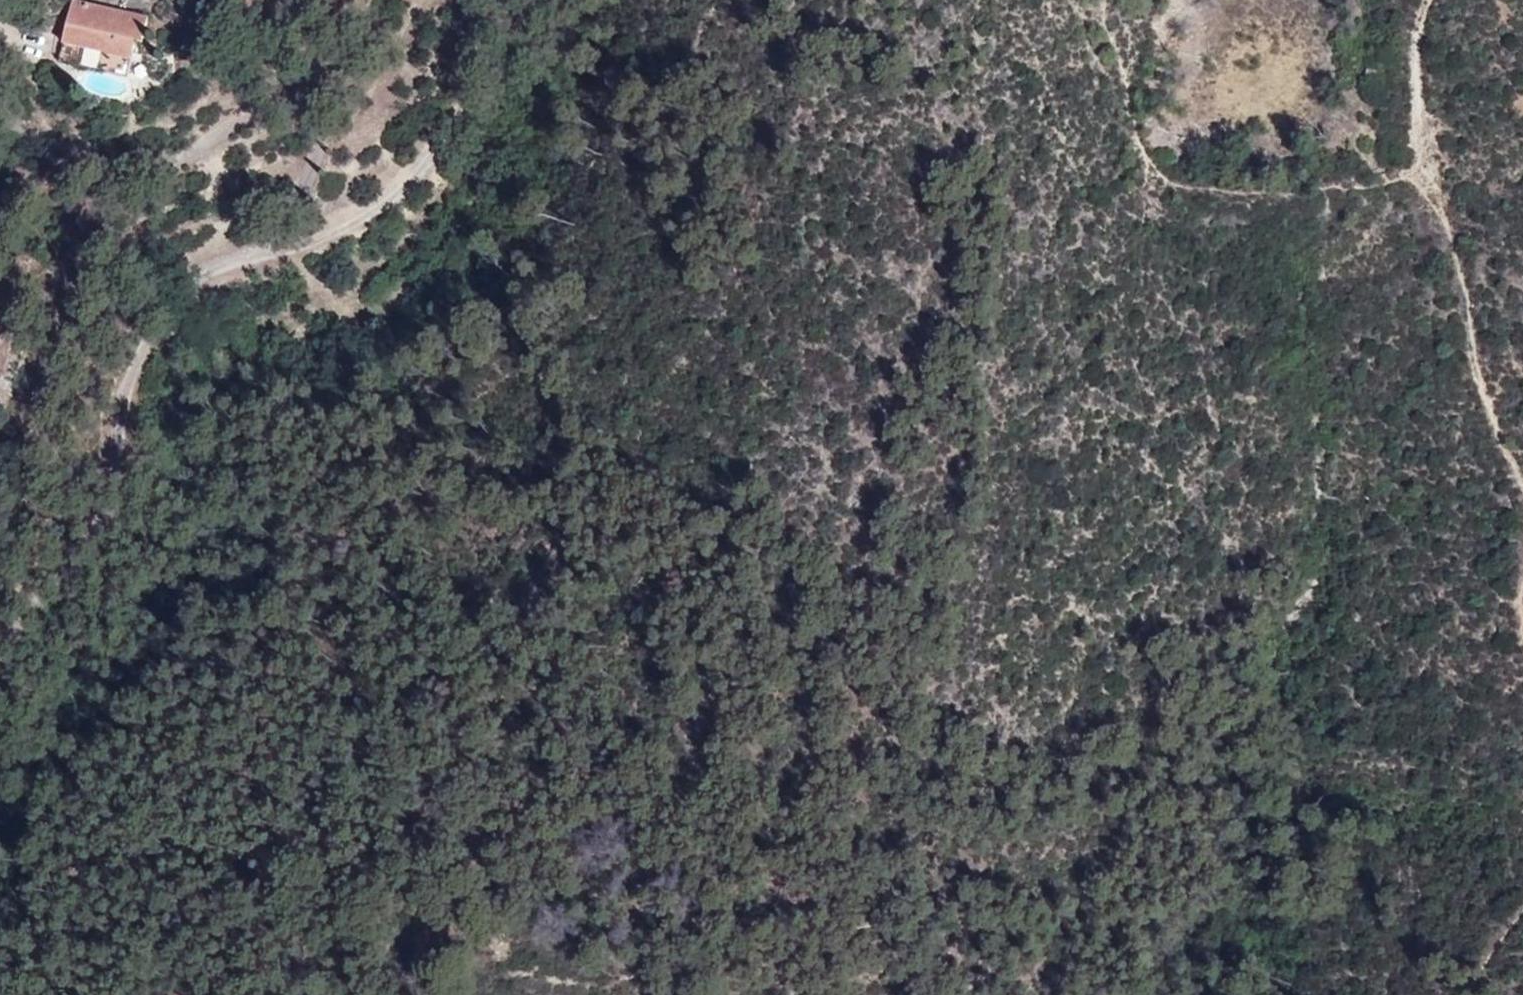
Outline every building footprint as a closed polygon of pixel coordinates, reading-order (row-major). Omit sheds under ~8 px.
[(165,14),(64,4),(60,46),(149,63),(165,14)] [(321,171),(331,160),(317,146),(307,157),(321,171)]
